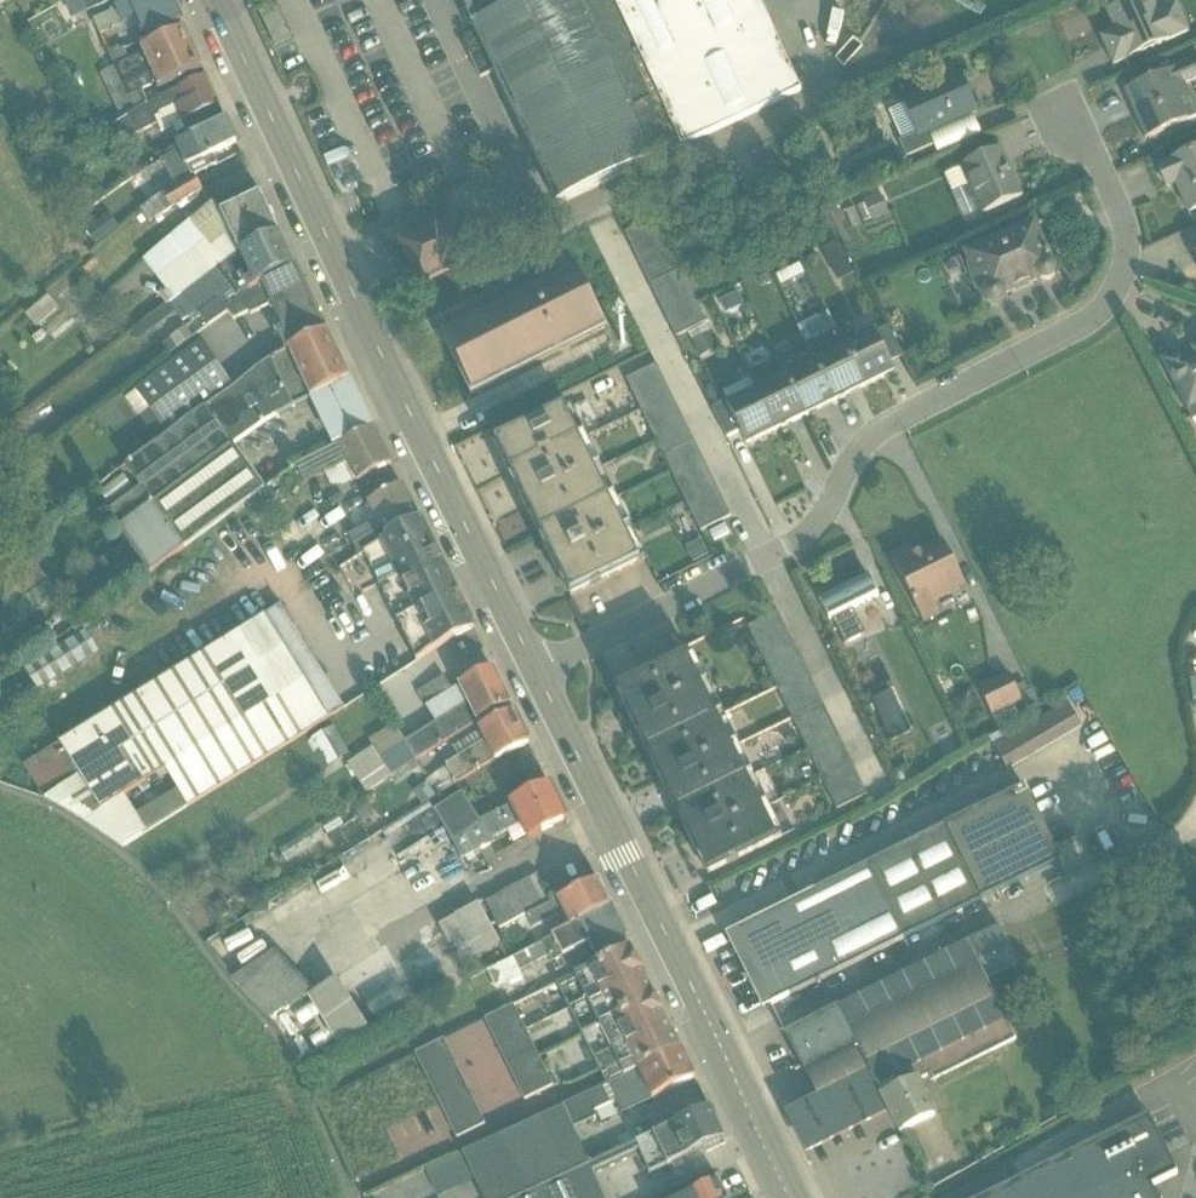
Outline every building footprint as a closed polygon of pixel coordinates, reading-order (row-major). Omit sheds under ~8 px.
[(75,7),(84,29),(108,19),(100,0),(91,0),(75,7)] [(189,33),(174,0),(143,0),(125,8),(145,52),(189,33)] [(483,51),(470,57),(482,82),(494,76),(557,212),(809,96),(765,0),(462,0),(483,51)] [(989,4),(1015,15),(1020,4),(1011,0),(990,0),(989,4)] [(1189,36),(1176,4),(1160,11),(1155,0),(1133,0),(1108,10),(1117,32),(1105,37),(1116,66),(1189,36)] [(145,52),(154,72),(198,53),(189,33),(145,52)] [(162,91),(206,72),(198,53),(154,72),(162,91)] [(1125,88),(1147,141),(1195,120),(1195,107),(1187,85),(1195,82),(1195,59),(1125,88)] [(177,127),(223,107),(210,78),(165,98),(177,127)] [(919,144),(982,118),(966,79),(903,105),(919,144)] [(137,143),(153,139),(148,122),(132,127),(137,143)] [(192,168),(241,144),(229,122),(181,146),(192,168)] [(983,220),(1028,203),(1005,144),(961,161),(983,220)] [(1195,212),(1195,149),(1159,164),(1169,188),(1178,185),(1190,214),(1195,212)] [(225,215),(244,256),(288,235),(269,195),(225,215)] [(426,291),(483,262),(459,217),(402,246),(426,291)] [(986,303),(1053,274),(1033,227),(966,256),(986,303)] [(269,310),(313,289),(288,235),(244,256),(269,310)] [(471,395),(609,329),(576,271),(444,334),(471,395)] [(269,310),(291,355),(334,334),(313,289),(269,310)] [(904,373),(884,330),(851,346),(871,389),(904,373)] [(312,400),(356,380),(334,334),(291,355),(312,400)] [(1195,420),(1195,341),(1162,359),(1194,421),(1195,420)] [(843,402),(871,389),(851,346),(823,359),(843,402)] [(843,402),(823,359),(794,372),(814,415),(843,402)] [(675,450),(702,438),(671,369),(644,380),(675,450)] [(783,429),(814,415),(794,372),(763,386),(783,429)] [(312,400),(334,448),(378,427),(356,380),(312,400)] [(783,429),(763,386),(730,401),(751,444),(783,429)] [(515,480),(588,443),(572,410),(498,447),(515,480)] [(352,485),(396,464),(378,427),(334,448),(352,485)] [(603,473),(588,443),(515,480),(530,510),(603,473)] [(603,473),(530,510),(546,540),(619,503),(603,473)] [(347,515),(362,553),(418,518),(401,484),(347,515)] [(634,534),(619,503),(546,540),(561,571),(634,534)] [(436,648),(473,630),(459,602),(418,518),(362,553),(401,631),(416,661),(436,648)] [(634,534),(561,571),(576,601),(650,564),(634,534)] [(918,611),(967,587),(943,538),(894,561),(918,611)] [(833,625),(885,599),(867,562),(815,587),(833,625)] [(279,605),(57,744),(101,814),(168,772),(189,806),(345,708),(279,605)] [(106,636),(86,649),(104,676),(124,663),(106,636)] [(621,696),(638,729),(710,693),(694,660),(621,696)] [(484,721),(517,706),(500,669),(467,684),(484,721)] [(1000,685),(1011,729),(1041,721),(1030,678),(1000,685)] [(652,758),(725,721),(710,693),(638,729),(652,758)] [(1089,710),(1010,743),(1019,766),(1099,733),(1089,710)] [(482,734),(497,767),(536,749),(521,717),(482,734)] [(652,758),(668,789),(741,753),(725,721),(652,758)] [(761,738),(770,764),(803,753),(793,726),(761,738)] [(1112,765),(1131,758),(1123,736),(1104,743),(1112,765)] [(510,794),(548,777),(536,749),(497,767),(510,794)] [(684,820),(756,784),(741,753),(668,789),(684,820)] [(833,770),(860,805),(881,788),(853,754),(833,770)] [(1050,757),(1036,764),(1043,779),(1057,773),(1050,757)] [(469,768),(431,780),(438,800),(475,788),(469,768)] [(684,820),(700,853),(773,816),(756,784),(684,820)] [(531,843),(573,823),(554,785),(513,805),(531,843)] [(764,1011),(1064,861),(1028,790),(728,939),(764,1011)] [(421,833),(437,831),(434,816),(419,818),(421,833)] [(715,883),(788,847),(773,816),(700,853),(715,883)] [(405,854),(424,842),(417,833),(399,845),(405,854)] [(332,899),(360,888),(355,876),(328,888),(332,899)] [(559,901),(574,930),(616,909),(601,880),(559,901)] [(458,928),(479,971),(522,951),(502,908),(458,928)] [(590,963),(633,942),(616,909),(574,930),(590,963)] [(1024,965),(1005,928),(789,1034),(821,1098),(788,1114),(809,1158),(892,1117),(903,1141),(944,1121),(926,1086),(1019,1040),(990,982),(1024,965)] [(605,999),(653,977),(640,949),(592,972),(605,999)] [(502,972),(514,993),(541,977),(530,957),(502,972)] [(393,1043),(366,988),(327,1007),(303,958),(254,982),(288,1052),(310,1041),(321,1063),(355,1047),(361,1059),(393,1043)] [(605,999),(615,1022),(663,1000),(653,977),(605,999)] [(628,1049),(676,1027),(663,1000),(615,1022),(628,1049)] [(628,1049),(640,1076),(688,1053),(676,1027),(628,1049)] [(654,1104),(702,1082),(688,1053),(640,1076),(654,1104)] [(464,1157),(483,1197),(610,1197),(577,1129),(617,1111),(606,1089),(464,1157)] [(676,1168),(730,1142),(713,1109),(660,1135),(676,1168)] [(976,1197),(1162,1197),(1158,1189),(1180,1178),(1148,1114),(976,1197)] [(694,1197),(734,1197),(736,1197),(723,1172),(690,1188),(694,1197)]
